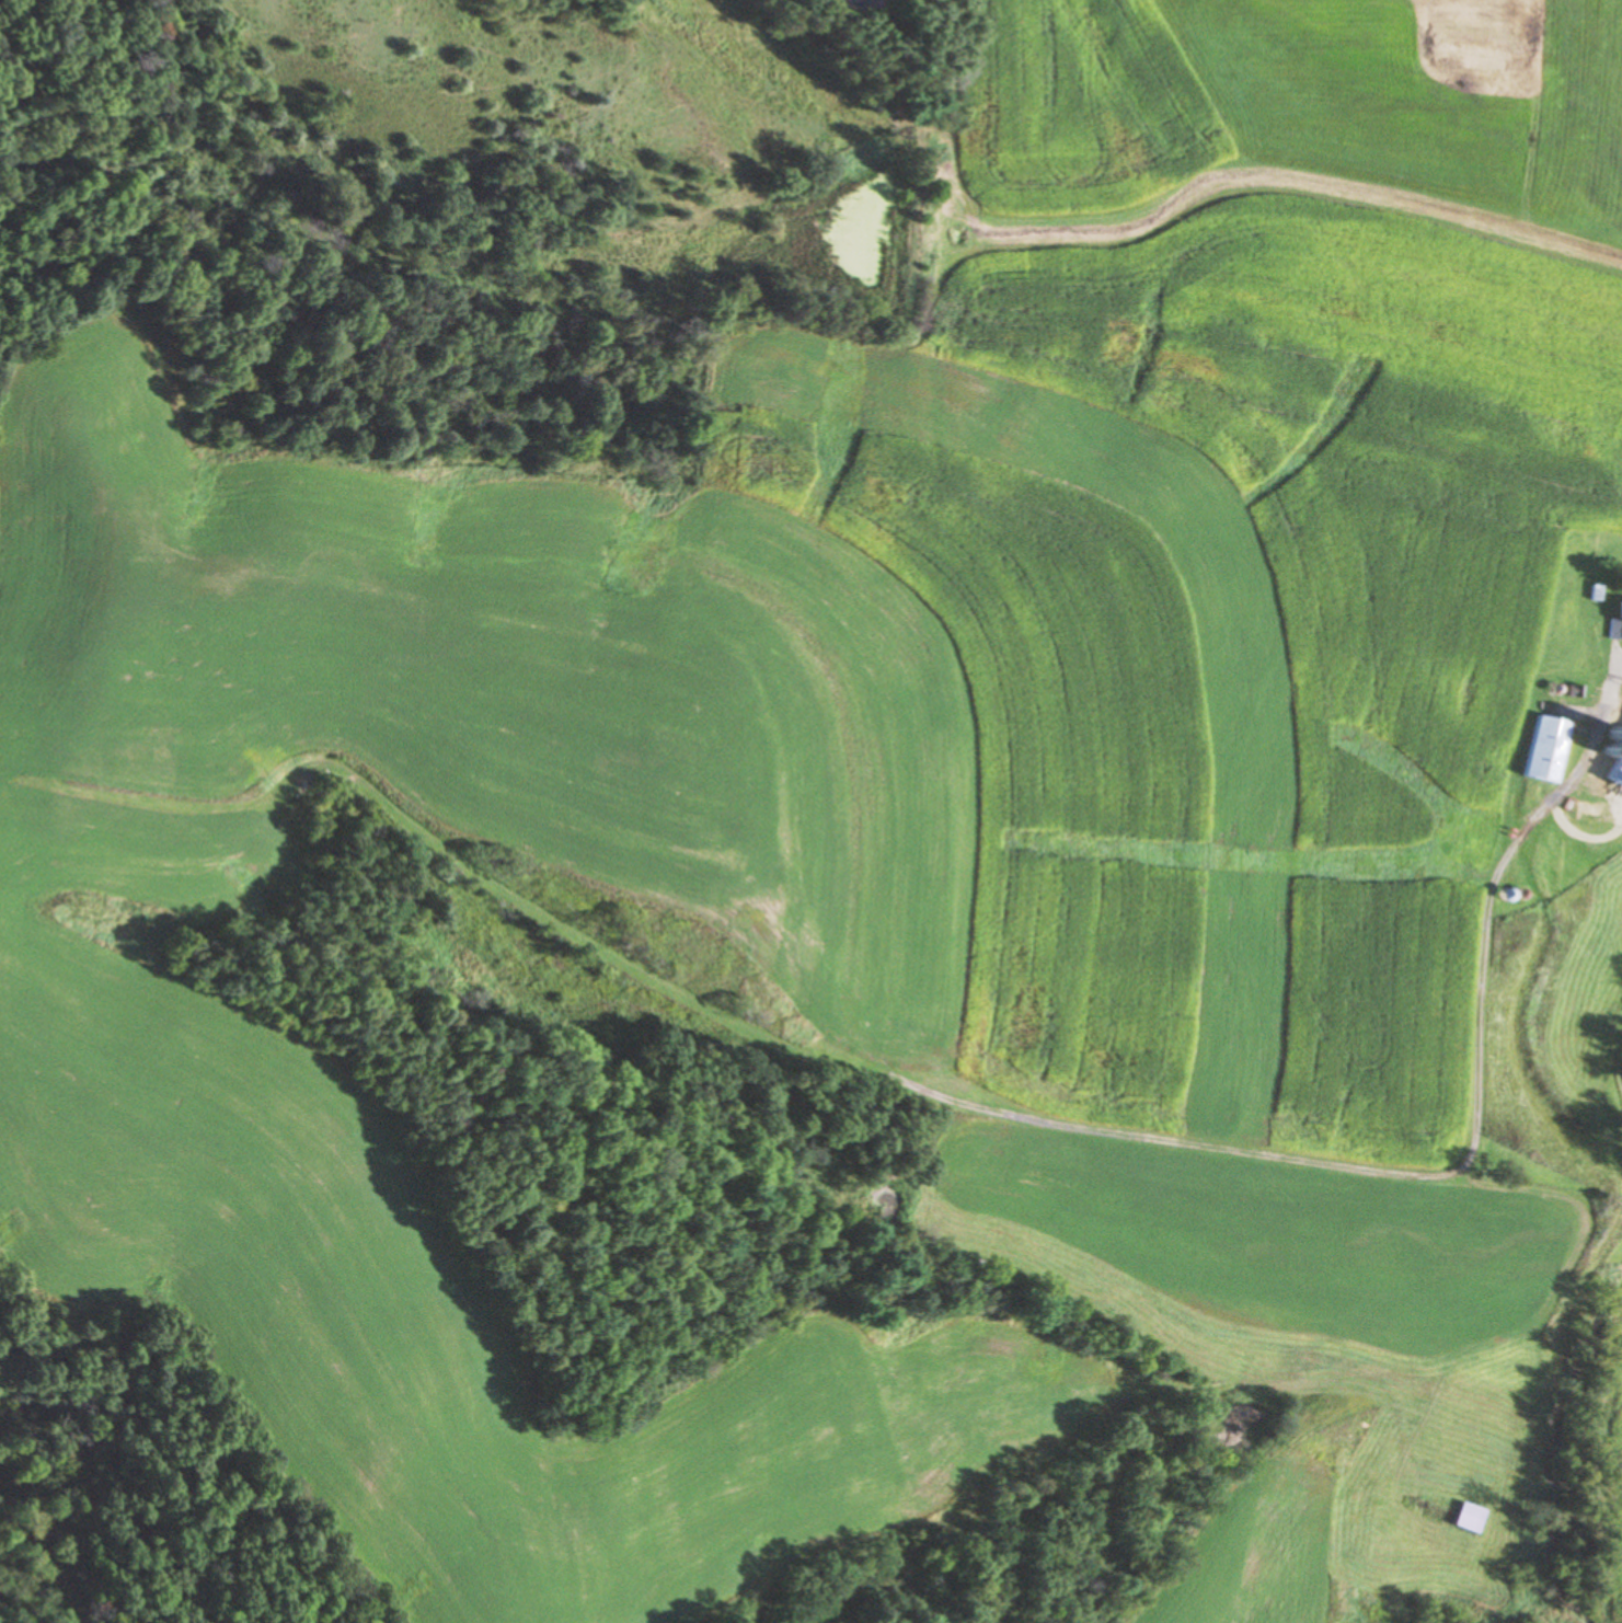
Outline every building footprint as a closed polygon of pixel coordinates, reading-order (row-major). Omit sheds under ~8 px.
[(1605,640),(1621,640),(1621,601),(1613,601),(1613,620),(1605,620),(1605,640)] [(1553,783),(1565,721),(1533,715),(1521,777),(1553,783)] [(1601,779),(1621,789),(1621,734),(1601,779)] [(1480,1510),(1456,1502),(1448,1527),(1472,1534),(1480,1510)]
